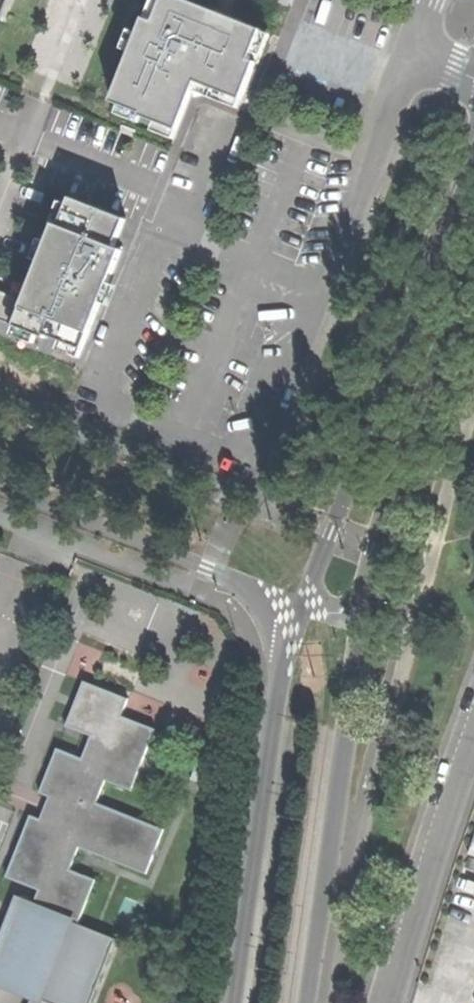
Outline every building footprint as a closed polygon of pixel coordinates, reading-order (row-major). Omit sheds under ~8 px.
[(119,113),(177,137),(195,91),(248,112),(291,0),(0,0),(0,70),(119,113)] [(73,195),(71,203),(62,200),(53,222),(55,225),(51,236),(42,237),(34,257),(41,261),(27,297),(0,288),(0,317),(47,334),(86,349),(125,249),(117,246),(128,217),(73,195)] [(126,699),(82,682),(66,725),(91,735),(82,759),(56,749),(40,792),(66,802),(57,826),(30,816),(7,874),(41,888),(34,906),(70,920),(78,924),(94,880),(69,871),(78,847),(145,873),(162,829),(95,803),(105,779),(130,790),(154,729),(119,716),(126,699)] [(70,920),(34,906),(20,901),(0,952),(0,983),(32,995),(40,998),(70,920)] [(78,924),(70,920),(40,998),(53,1002),(90,1002),(115,938),(78,924)]
